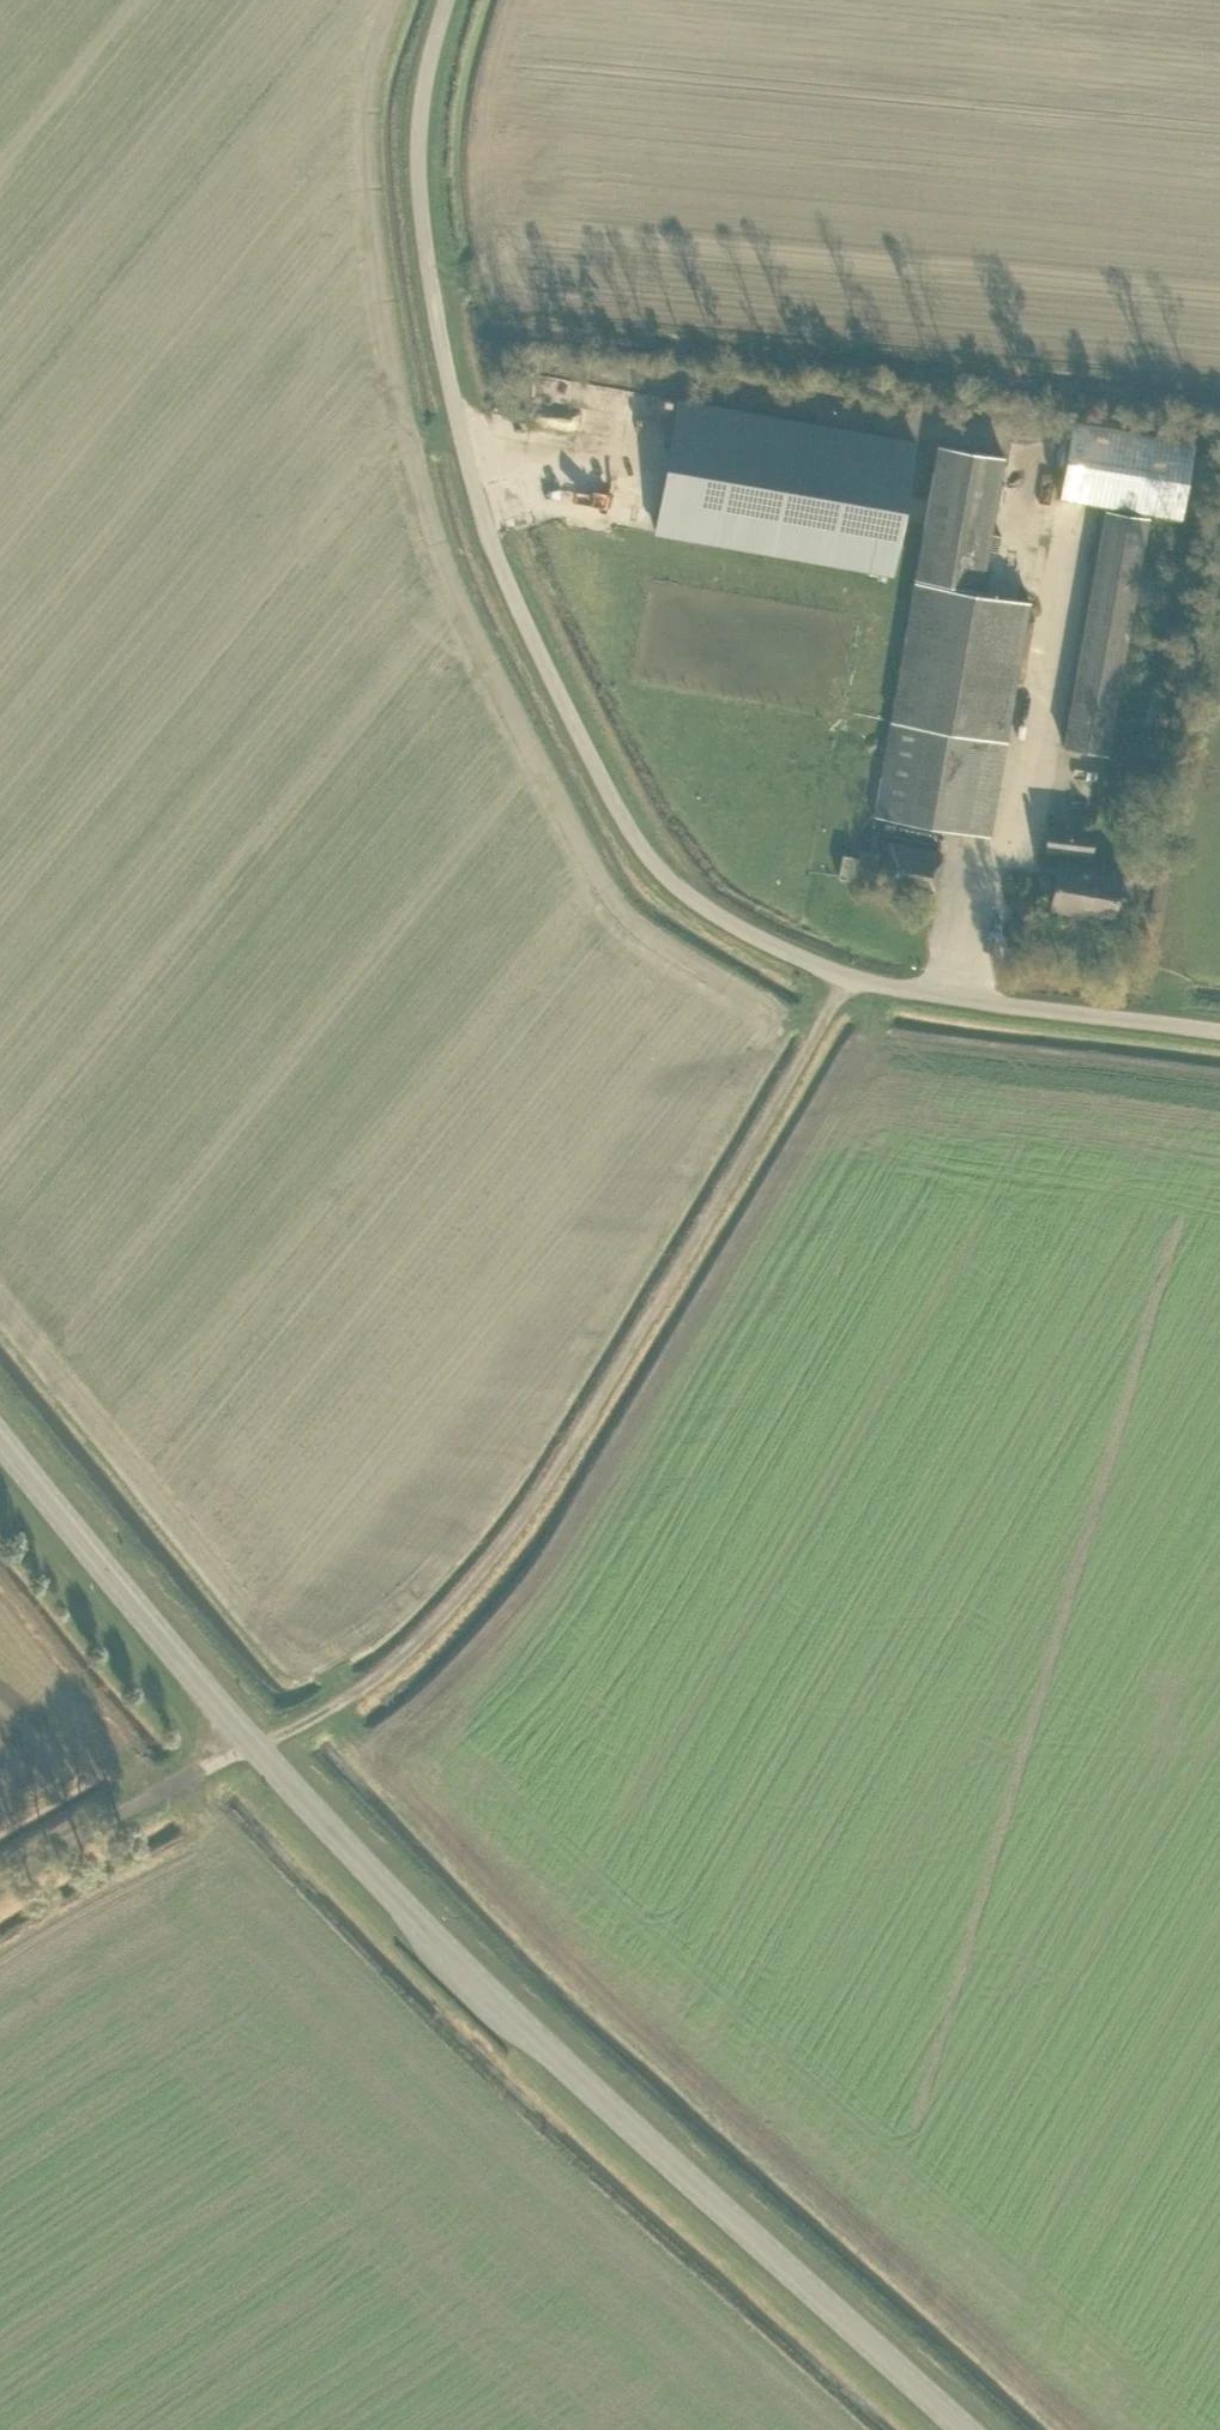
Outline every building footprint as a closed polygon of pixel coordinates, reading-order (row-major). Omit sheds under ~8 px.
[(902,520),(925,524),(875,814),(990,834),(1030,602),(981,593),(1004,457),(938,445),(929,498),(906,494),(916,440),(679,399),(656,532),(892,574),(902,520)] [(1060,496),(1180,517),(1193,442),(1073,421),(1060,496)] [(1105,509),(1064,746),(1107,753),(1147,517),(1105,509)] [(1122,871),(1093,866),(1098,832),(1049,825),(1045,850),(1061,853),(1060,860),(1051,908),(1078,913),(1079,908),(1114,915),(1122,871)] [(881,885),(933,896),(942,851),(890,841),(881,885)] [(839,876),(852,878),(856,856),(843,854),(839,876)]
